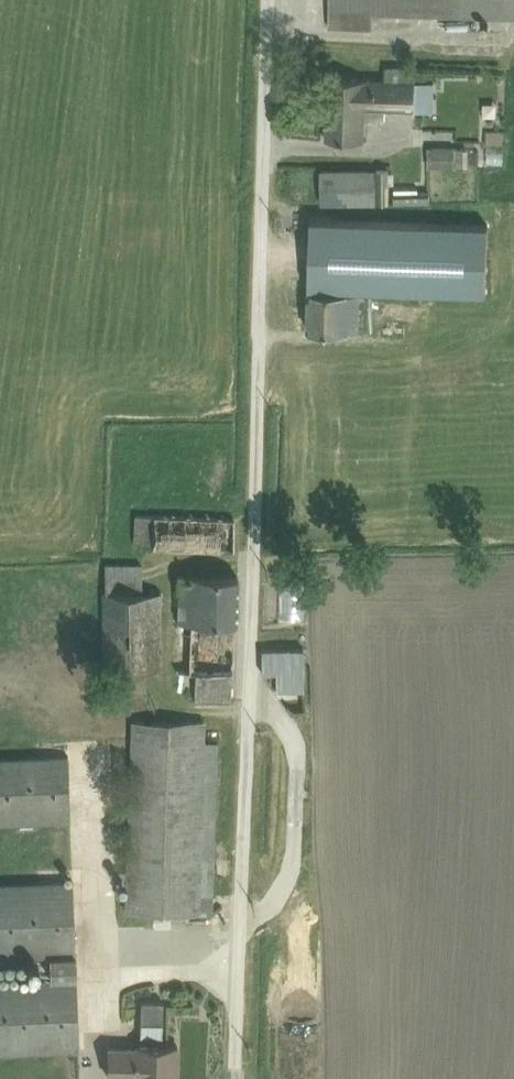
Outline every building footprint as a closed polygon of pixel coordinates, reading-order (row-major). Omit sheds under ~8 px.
[(330,17),(373,18),(373,5),(513,9),(513,0),(331,0),(330,17)] [(385,57),(384,70),(327,69),(326,131),(365,132),(365,98),(413,99),(413,120),(513,122),(513,60),(385,57)] [(458,156),(457,137),(425,138),(425,157),(458,156)] [(394,163),(331,163),(331,191),(394,192),(394,163)] [(375,217),(310,216),(308,322),(361,323),(362,287),(448,288),(449,234),(438,233),(439,206),(391,205),(390,229),(375,229),(375,217)] [(235,546),(235,510),(132,510),(132,535),(154,535),(154,546),(235,546)] [(138,586),(138,560),(103,559),(102,662),(158,663),(159,586),(138,586)] [(234,619),(234,568),(174,568),(174,665),(235,665),(234,619)] [(306,638),(267,637),(267,668),(284,668),(284,681),(301,681),(301,693),(337,694),(338,670),(305,669),(306,638)] [(214,910),(217,783),(219,738),(206,738),(202,714),(129,713),(127,776),(124,908),(214,910)] [(0,747),(0,815),(62,813),(60,745),(0,747)] [(70,942),(67,874),(0,876),(0,944),(70,942)] [(75,1039),(73,971),(0,974),(0,1042),(75,1039)] [(178,1046),(106,1045),(105,1076),(133,1077),(133,1078),(178,1078),(178,1046)]
